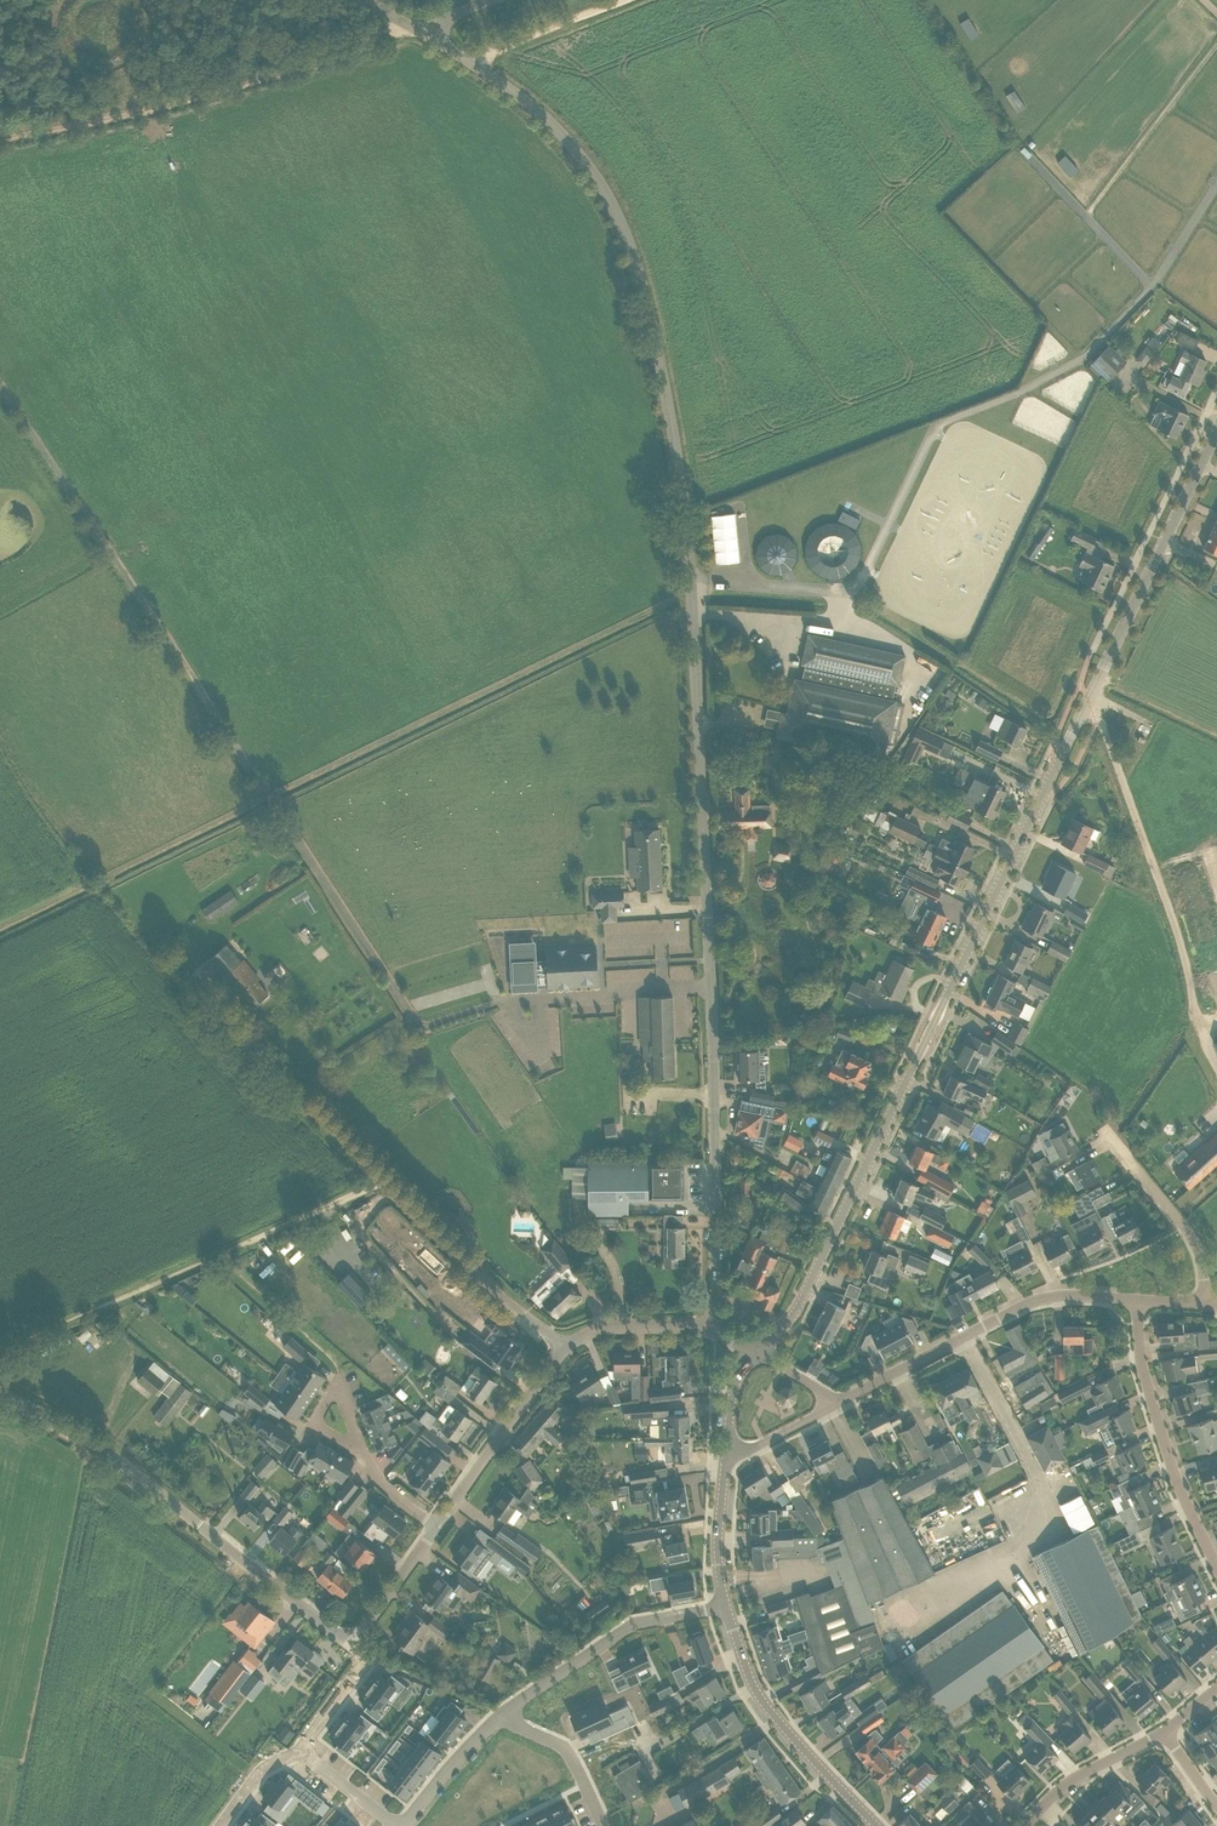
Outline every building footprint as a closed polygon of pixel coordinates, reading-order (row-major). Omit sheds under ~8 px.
[(970,17),(961,22),(969,40),(978,35),(970,17)] [(1065,154),(1058,160),(1071,175),(1078,169),(1065,154)] [(1176,341),(1194,349),(1198,341),(1180,332),(1176,341)] [(1148,343),(1144,349),(1151,355),(1156,349),(1149,344),(1148,343)] [(1091,364),(1108,381),(1127,362),(1109,345),(1091,364)] [(1187,364),(1182,373),(1200,381),(1203,375),(1199,374),(1206,361),(1191,354),(1184,351),(1179,360),(1187,364)] [(1159,368),(1161,359),(1152,357),(1150,366),(1159,368)] [(1200,381),(1182,373),(1179,380),(1172,376),(1170,379),(1166,377),(1162,385),(1167,387),(1166,388),(1184,397),(1191,382),(1198,385),(1200,381)] [(1154,412),(1165,417),(1159,429),(1176,437),(1182,423),(1184,424),(1189,414),(1171,405),(1160,400),(1154,412)] [(1216,555),(1216,519),(1203,548),(1216,555)] [(1049,526),(1038,543),(1042,546),(1053,528),(1049,526)] [(1071,539),(1091,549),(1095,539),(1076,529),(1074,532),(1071,539)] [(1036,542),(1027,555),(1033,559),(1042,546),(1038,543),(1036,542)] [(946,634),(957,640),(1000,568),(969,549),(949,583),(946,582),(924,619),(939,628),(941,625),(949,630),(946,634)] [(1082,581),(1090,586),(1101,591),(1114,565),(1094,556),(1093,557),(1085,553),(1079,565),(1087,569),(1082,581)] [(889,593),(887,605),(914,608),(918,575),(909,574),(908,586),(896,585),(895,594),(889,593)] [(802,664),(805,665),(802,680),(794,678),(782,732),(884,755),(896,701),(892,700),(895,684),(899,685),(905,655),(808,634),(802,664)] [(948,689),(945,695),(952,698),(955,693),(948,689)] [(995,713),(988,726),(998,731),(996,734),(1018,745),(1026,728),(1004,718),(995,713)] [(904,759),(916,764),(922,748),(938,755),(943,741),(917,730),(904,759)] [(980,739),(975,750),(987,756),(993,745),(980,739)] [(802,774),(802,759),(781,759),(781,773),(802,774)] [(968,774),(962,787),(968,789),(999,804),(1005,791),(994,786),(988,783),(988,784),(974,777),(968,774)] [(718,810),(719,828),(770,827),(770,812),(770,805),(766,806),(766,805),(752,806),(752,810),(750,810),(749,789),(735,789),(735,810),(718,810)] [(968,789),(962,801),(976,808),(975,809),(982,812),(993,817),(999,804),(968,789)] [(954,811),(955,808),(944,802),(938,814),(966,828),(971,819),(954,811)] [(887,813),(881,828),(914,843),(917,836),(921,827),(896,815),(888,812),(887,813)] [(854,827),(864,831),(867,823),(858,819),(854,827)] [(1063,839),(1062,843),(1081,852),(1092,828),(1073,819),(1067,832),(1069,833),(1066,840),(1063,839)] [(662,889),(659,829),(635,830),(636,846),(639,846),(640,858),(632,858),(633,874),(639,874),(640,877),(637,877),(638,891),(662,889)] [(929,842),(926,849),(936,853),(968,869),(973,859),(972,856),(969,855),(973,847),(962,842),(958,840),(956,844),(942,838),(939,847),(929,842)] [(772,858),(791,861),(795,845),(776,842),(772,858)] [(835,844),(828,858),(839,863),(845,849),(835,844)] [(926,849),(923,856),(932,860),(938,863),(934,873),(941,876),(940,877),(955,884),(958,878),(959,879),(960,878),(959,877),(960,874),(964,876),(963,877),(964,877),(968,869),(936,853),(926,849)] [(1103,874),(1111,878),(1115,868),(1088,855),(1084,863),(1103,873),(1103,874)] [(1043,888),(1054,893),(1064,898),(1076,874),(1052,862),(1047,872),(1050,873),(1043,888)] [(906,873),(935,888),(939,881),(909,866),(906,873)] [(767,870),(759,877),(768,888),(776,882),(767,870)] [(920,922),(939,931),(945,916),(928,908),(932,900),(936,902),(940,892),(914,880),(906,898),(899,912),(920,922)] [(201,910),(209,922),(238,902),(230,890),(201,910)] [(602,899),(592,900),(593,907),(624,906),(623,893),(612,893),(613,896),(602,896),(602,899)] [(1064,912),(1082,922),(1087,914),(1069,903),(1064,912)] [(1022,927),(1033,932),(1041,936),(1052,912),(1035,904),(1028,918),(1026,917),(1022,927)] [(1209,928),(1203,908),(1194,911),(1200,931),(1209,928)] [(615,932),(656,931),(656,920),(615,921),(615,932)] [(1074,920),(1071,925),(1082,930),(1084,925),(1074,920)] [(939,931),(920,922),(917,929),(907,925),(904,932),(932,945),(939,931)] [(849,926),(848,933),(857,937),(860,931),(849,926)] [(889,943),(909,952),(912,946),(891,937),(889,943)] [(1004,963),(1015,969),(1021,972),(1032,949),(1038,952),(1040,948),(1032,943),(1029,947),(1015,940),(1004,963)] [(1048,951),(1066,959),(1071,949),(1053,941),(1048,951)] [(209,958),(205,962),(214,973),(218,970),(253,1008),(261,999),(268,994),(257,981),(226,944),(209,958)] [(534,950),(511,951),(513,990),(536,989),(536,988),(547,987),(547,989),(598,986),(596,947),(545,950),(546,960),(535,960),(534,950)] [(848,990),(845,998),(863,1006),(867,998),(871,990),(878,993),(879,990),(890,995),(901,1000),(905,991),(902,990),(905,983),(912,969),(901,964),(894,960),(887,975),(882,984),(874,980),(869,978),(865,987),(853,981),(848,990)] [(610,981),(656,981),(656,968),(610,968),(610,981)] [(986,1001),(997,1007),(1002,1009),(1017,1016),(1025,1000),(1010,993),(1015,983),(998,975),(986,1001)] [(1033,977),(1028,987),(1047,996),(1052,987),(1033,977)] [(1046,996),(1039,993),(1037,998),(1038,1003),(1041,1004),(1046,996)] [(672,996),(649,996),(649,998),(639,999),(639,1030),(641,1030),(643,1062),(651,1062),(652,1078),(675,1077),(672,996)] [(1008,1037),(1021,1044),(1029,1029),(1016,1022),(1008,1037)] [(836,1035),(854,1043),(857,1035),(840,1027),(836,1035)] [(991,1040),(1009,1052),(1015,1044),(997,1032),(991,1040)] [(961,1047),(964,1048),(957,1063),(973,1070),(981,1053),(986,1055),(991,1045),(967,1034),(961,1047)] [(827,1075),(842,1082),(844,1079),(863,1088),(868,1078),(867,1078),(870,1072),(867,1071),(871,1062),(851,1053),(842,1049),(835,1065),(833,1064),(827,1075)] [(759,1050),(738,1050),(738,1083),(755,1082),(755,1090),(753,1089),(751,1101),(753,1102),(774,1106),(776,1093),(766,1091),(766,1075),(759,1075),(759,1050)] [(973,1082),(986,1090),(991,1081),(978,1073),(973,1082)] [(951,1075),(943,1092),(954,1098),(958,1099),(964,1102),(968,1095),(981,1101),(986,1090),(971,1083),(966,1081),(967,1080),(962,1078),(957,1075),(956,1078),(951,1075)] [(941,1101),(937,1109),(928,1104),(915,1127),(936,1140),(946,1123),(956,1129),(964,1115),(941,1101)] [(964,1111),(975,1116),(980,1105),(973,1101),(972,1105),(967,1103),(964,1111)] [(739,1109),(735,1132),(743,1134),(744,1134),(744,1136),(748,1136),(748,1135),(765,1138),(768,1120),(786,1124),(789,1109),(774,1106),(753,1102),(751,1112),(739,1109)] [(1062,1121),(1047,1130),(1051,1139),(1057,1150),(1047,1156),(1050,1162),(1061,1157),(1066,1154),(1077,1149),(1067,1130),(1062,1121)] [(615,1125),(604,1126),(606,1140),(616,1139),(615,1125)] [(818,1130),(813,1139),(828,1146),(832,1137),(818,1130)] [(1216,1164),(1216,1166),(1216,1133),(1174,1172),(1189,1188),(1216,1164)] [(788,1134),(783,1145),(797,1151),(802,1141),(788,1134)] [(917,1144),(909,1162),(920,1167),(922,1168),(924,1169),(929,1160),(940,1165),(944,1157),(942,1157),(932,1152),(932,1151),(928,1150),(917,1144)] [(830,1160),(827,1167),(843,1174),(851,1157),(835,1149),(833,1153),(826,1150),(822,1157),(830,1160)] [(1031,1163),(1038,1177),(1052,1170),(1044,1157),(1031,1163)] [(966,1158),(962,1164),(968,1167),(971,1162),(966,1158)] [(1078,1174),(1084,1186),(1100,1177),(1090,1159),(1067,1171),(1070,1178),(1078,1174)] [(790,1172),(804,1180),(811,1168),(796,1160),(790,1172)] [(588,1162),(588,1167),(588,1198),(588,1215),(628,1215),(628,1199),(684,1199),(684,1162),(588,1162)] [(820,1163),(815,1173),(822,1176),(817,1188),(833,1196),(842,1176),(843,1174),(827,1167),(820,1163)] [(588,1198),(588,1167),(572,1167),(563,1167),(563,1178),(572,1178),(572,1198),(588,1198)] [(922,1168),(916,1179),(927,1185),(948,1196),(954,1185),(933,1174),(924,1169),(922,1168)] [(1052,1170),(1038,1177),(1042,1185),(1055,1178),(1052,1170)] [(750,1195),(749,1179),(740,1179),(740,1195),(750,1195)] [(894,1197),(910,1204),(914,1195),(931,1202),(935,1192),(901,1179),(894,1197)] [(1035,1195),(1027,1179),(1005,1191),(1017,1216),(1026,1211),(1021,1202),(1035,1195)] [(786,1187),(778,1199),(808,1220),(815,1211),(824,1215),(833,1196),(817,1188),(801,1181),(796,1192),(811,1199),(809,1204),(786,1187)] [(1092,1200),(1105,1194),(1101,1186),(1079,1197),(1087,1213),(1096,1208),(1092,1200)] [(1109,1201),(1105,1194),(1092,1200),(1096,1208),(1109,1201)] [(977,1210),(984,1213),(988,1202),(981,1200),(977,1210)] [(919,1217),(941,1228),(946,1217),(927,1208),(925,1210),(923,1209),(919,1217)] [(731,1221),(740,1221),(740,1209),(731,1209),(731,1221)] [(879,1231),(890,1236),(899,1239),(905,1224),(901,1222),(903,1217),(888,1210),(879,1231)] [(451,1217),(463,1236),(472,1230),(459,1211),(451,1217)] [(1100,1218),(1112,1239),(1119,1236),(1122,1242),(1140,1232),(1132,1216),(1119,1223),(1113,1211),(1100,1218)] [(1086,1224),(1075,1229),(1087,1253),(1105,1244),(1097,1228),(1101,1226),(1094,1213),(1088,1216),(1087,1218),(1086,1221),(1086,1224)] [(663,1228),(667,1228),(667,1246),(664,1246),(664,1254),(664,1266),(665,1266),(665,1265),(676,1265),(676,1257),(684,1257),(684,1228),(679,1228),(679,1223),(683,1223),(683,1215),(663,1215),(663,1228)] [(914,1215),(909,1223),(921,1229),(925,1221),(914,1215)] [(1029,1238),(1022,1225),(1022,1226),(1016,1216),(1004,1223),(1009,1232),(1015,1229),(1022,1242),(1029,1238)] [(594,1218),(594,1226),(617,1226),(617,1218),(594,1218)] [(925,1221),(920,1231),(942,1242),(947,1231),(925,1221)] [(762,1299),(759,1304),(769,1309),(791,1260),(787,1258),(796,1239),(765,1225),(766,1225),(766,1224),(765,1224),(765,1223),(764,1223),(763,1222),(762,1223),(761,1224),(761,1225),(762,1226),(763,1229),(758,1239),(751,1235),(736,1270),(743,1273),(737,1288),(762,1299)] [(1061,1241),(1044,1250),(1053,1266),(1071,1256),(1067,1250),(1074,1246),(1068,1233),(1060,1237),(1061,1241)] [(959,1239),(953,1236),(950,1241),(956,1244),(959,1239)] [(540,1248),(558,1270),(560,1274),(574,1263),(553,1238),(540,1248)] [(523,1247),(527,1251),(532,1249),(534,1243),(529,1240),(524,1241),(523,1247)] [(1008,1260),(1017,1276),(1035,1267),(1023,1242),(1012,1248),(1016,1256),(1008,1260)] [(968,1250),(984,1267),(991,1261),(974,1244),(968,1250)] [(871,1271),(867,1280),(876,1284),(880,1274),(890,1279),(899,1258),(888,1253),(886,1256),(871,1250),(870,1253),(868,1253),(866,1257),(868,1259),(864,1268),(871,1271)] [(904,1267),(924,1275),(928,1264),(908,1256),(904,1267)] [(973,1280),(966,1283),(965,1284),(973,1298),(980,1295),(981,1295),(998,1286),(990,1270),(972,1279),(973,1280)] [(349,1272),(338,1282),(359,1305),(371,1295),(349,1272)] [(965,1284),(966,1283),(962,1276),(953,1281),(954,1282),(948,1285),(947,1288),(950,1294),(949,1295),(959,1313),(961,1312),(962,1314),(969,1311),(968,1309),(972,1307),(969,1301),(973,1298),(965,1284)] [(535,1293),(530,1297),(540,1307),(543,1304),(556,1317),(580,1294),(572,1286),(567,1280),(556,1291),(547,1282),(535,1293)] [(192,1304),(198,1297),(176,1281),(171,1288),(192,1304)] [(857,1298),(861,1286),(849,1282),(844,1293),(857,1298)] [(811,1333),(829,1342),(845,1309),(827,1301),(824,1308),(823,1307),(822,1310),(823,1310),(811,1333)] [(511,1338),(516,1331),(495,1311),(484,1322),(498,1336),(491,1347),(469,1330),(460,1342),(493,1368),(498,1361),(508,1368),(518,1355),(516,1353),(521,1346),(511,1338)] [(448,1316),(444,1321),(450,1325),(454,1321),(448,1316)] [(909,1335),(918,1331),(912,1319),(902,1316),(899,1318),(901,1321),(887,1328),(898,1350),(913,1342),(909,1335)] [(960,1317),(951,1322),(954,1328),(963,1323),(960,1317)] [(1182,1321),(1157,1323),(1159,1342),(1175,1340),(1176,1349),(1174,1349),(1174,1350),(1198,1348),(1216,1347),(1216,1340),(1207,1341),(1207,1334),(1206,1334),(1183,1336),(1182,1321)] [(1001,1365),(1002,1367),(1003,1367),(1008,1376),(1038,1360),(1019,1324),(1006,1331),(1016,1349),(1010,1352),(1010,1351),(998,1357),(1002,1365),(1001,1365)] [(1063,1342),(1073,1342),(1073,1352),(1092,1352),(1092,1338),(1082,1339),(1082,1326),(1063,1326),(1063,1338),(1063,1342)] [(898,1350),(887,1328),(872,1336),(871,1333),(865,1336),(860,1347),(868,1350),(871,1356),(879,1351),(883,1358),(898,1350)] [(308,1352),(291,1336),(283,1346),(300,1361),(308,1352)] [(349,1341),(344,1347),(349,1351),(354,1344),(349,1341)] [(383,1348),(398,1364),(404,1359),(388,1342),(383,1348)] [(1198,1348),(1199,1357),(1216,1356),(1216,1346),(1216,1347),(1198,1348)] [(614,1352),(615,1370),(615,1378),(631,1378),(631,1373),(639,1373),(639,1352),(630,1352),(630,1353),(615,1353),(615,1352),(614,1352)] [(1055,1354),(1055,1379),(1064,1379),(1063,1353),(1055,1354)] [(649,1389),(650,1401),(681,1398),(680,1386),(671,1387),(671,1379),(688,1379),(688,1378),(686,1378),(685,1366),(687,1366),(687,1355),(668,1355),(668,1371),(665,1371),(665,1379),(662,1379),(663,1388),(649,1389)] [(1161,1361),(1162,1366),(1164,1365),(1166,1380),(1185,1376),(1185,1373),(1194,1372),(1193,1365),(1196,1364),(1194,1356),(1182,1358),(1181,1357),(1161,1361)] [(425,1358),(418,1367),(431,1377),(438,1368),(425,1358)] [(289,1382),(311,1397),(325,1377),(313,1369),(314,1367),(304,1360),(289,1382)] [(579,1370),(583,1377),(572,1384),(582,1399),(596,1390),(599,1396),(607,1391),(605,1388),(604,1388),(592,1371),(593,1371),(589,1364),(579,1370)] [(138,1380),(154,1393),(169,1374),(160,1366),(158,1369),(152,1365),(149,1369),(148,1368),(138,1380)] [(810,1365),(806,1371),(816,1377),(820,1371),(810,1365)] [(820,1371),(816,1377),(824,1382),(830,1372),(822,1367),(820,1371)] [(475,1382),(467,1393),(470,1395),(480,1402),(489,1390),(491,1391),(497,1383),(487,1376),(481,1372),(475,1368),(469,1376),(468,1377),(475,1382)] [(981,1396),(978,1390),(979,1389),(978,1388),(967,1368),(946,1378),(962,1410),(969,1406),(964,1397),(968,1395),(970,1401),(981,1396)] [(1029,1391),(1020,1397),(1026,1408),(1048,1394),(1054,1391),(1046,1379),(1041,1370),(1022,1381),(1029,1391)] [(831,1372),(826,1380),(834,1385),(839,1377),(831,1372)] [(445,1375),(439,1384),(454,1396),(461,1386),(445,1375)] [(639,1375),(639,1400),(648,1399),(648,1375),(639,1375)] [(1097,1393),(1092,1396),(1096,1406),(1101,1403),(1103,1402),(1112,1398),(1123,1392),(1114,1375),(1103,1380),(1094,1385),(1097,1393)] [(962,1410),(946,1378),(931,1387),(943,1410),(951,1405),(956,1413),(962,1410)] [(1062,1402),(1091,1388),(1086,1378),(1057,1392),(1062,1402)] [(1173,1396),(1174,1400),(1172,1400),(1176,1414),(1201,1407),(1197,1395),(1210,1391),(1207,1379),(1187,1383),(1189,1391),(1173,1396)] [(297,1419),(311,1397),(289,1382),(275,1404),(297,1419)] [(154,1416),(166,1425),(191,1392),(179,1383),(154,1416)] [(454,1396),(439,1384),(433,1392),(449,1403),(454,1396)] [(244,1391),(263,1407),(268,1400),(249,1385),(244,1391)] [(777,1402),(793,1406),(797,1389),(781,1385),(777,1402)] [(607,1390),(612,1404),(619,1403),(613,1387),(607,1390)] [(388,1393),(381,1396),(384,1403),(395,1399),(388,1393)] [(512,1444),(521,1452),(526,1456),(544,1435),(556,1445),(564,1436),(552,1426),(567,1408),(552,1396),(512,1444)] [(1043,1410),(1052,1406),(1049,1398),(1040,1402),(1043,1410)] [(212,1420),(218,1411),(204,1402),(198,1412),(212,1420)] [(430,1419),(425,1425),(436,1434),(447,1442),(451,1436),(456,1440),(471,1419),(461,1412),(448,1403),(438,1419),(435,1417),(433,1421),(430,1419)] [(657,1403),(623,1405),(624,1418),(642,1417),(642,1425),(650,1425),(650,1436),(659,1436),(668,1436),(668,1437),(689,1437),(688,1415),(676,1415),(668,1415),(658,1416),(657,1403)] [(387,1417),(381,1404),(361,1412),(366,1425),(387,1417)] [(1091,1416),(1079,1422),(1085,1435),(1106,1425),(1108,1429),(1112,1438),(1116,1436),(1123,1432),(1126,1431),(1127,1432),(1132,1430),(1132,1428),(1134,1427),(1127,1413),(1130,1411),(1129,1408),(1119,1413),(1108,1418),(1104,1409),(1091,1416)] [(867,1419),(874,1434),(901,1421),(897,1414),(888,1418),(884,1410),(867,1419)] [(229,1412),(224,1418),(231,1423),(236,1416),(229,1412)] [(193,1426),(206,1431),(209,1421),(196,1416),(193,1426)] [(294,1434),(265,1417),(257,1431),(274,1441),(272,1444),(281,1451),(283,1446),(286,1448),(294,1434)] [(392,1429),(387,1417),(366,1425),(371,1438),(392,1429)] [(423,1423),(415,1417),(412,1421),(419,1427),(423,1423)] [(1216,1433),(1216,1432),(1216,1419),(1213,1420),(1212,1418),(1187,1426),(1191,1438),(1193,1437),(1198,1453),(1216,1447),(1216,1436),(1216,1433)] [(967,1431),(971,1433),(976,1425),(970,1421),(967,1431)] [(955,1444),(952,1440),(950,1441),(949,1440),(938,1446),(937,1444),(928,1448),(915,1423),(899,1432),(915,1461),(929,1454),(934,1465),(897,1485),(907,1505),(972,1471),(961,1451),(959,1453),(955,1444)] [(1059,1448),(1052,1434),(1048,1425),(1026,1437),(1044,1471),(1065,1460),(1059,1448)] [(420,1434),(432,1443),(437,1436),(426,1427),(420,1434)] [(397,1443),(392,1429),(371,1438),(377,1451),(387,1446),(390,1452),(387,1456),(393,1461),(403,1448),(397,1443)] [(1063,1429),(1052,1434),(1059,1448),(1071,1443),(1067,1435),(1066,1435),(1063,1429)] [(949,1432),(952,1440),(955,1444),(959,1442),(954,1430),(949,1432)] [(650,1436),(645,1436),(645,1445),(674,1445),(674,1451),(668,1451),(665,1454),(665,1459),(668,1461),(674,1461),(677,1461),(689,1461),(689,1437),(668,1437),(668,1436),(659,1436),(650,1436)] [(816,1442),(808,1446),(809,1449),(808,1449),(816,1464),(825,1460),(831,1471),(839,1466),(834,1455),(826,1440),(817,1444),(816,1442)] [(866,1445),(874,1460),(882,1456),(875,1441),(866,1445)] [(326,1471),(338,1453),(319,1442),(308,1460),(326,1471)] [(1145,1462),(1140,1452),(1143,1451),(1139,1442),(1136,1444),(1114,1454),(1117,1461),(1123,1473),(1145,1462)] [(293,1470),(304,1452),(293,1446),(284,1463),(293,1470)] [(439,1477),(451,1462),(434,1449),(425,1459),(420,1456),(417,1460),(436,1475),(439,1477)] [(788,1449),(775,1458),(783,1470),(789,1479),(781,1484),(786,1492),(792,1500),(815,1535),(820,1531),(824,1529),(801,1494),(798,1491),(804,1487),(801,1483),(813,1476),(811,1472),(804,1461),(802,1462),(801,1461),(797,1455),(793,1457),(788,1449)] [(994,1449),(977,1458),(982,1466),(999,1457),(994,1449)] [(1083,1461),(1086,1468),(1100,1461),(1101,1461),(1110,1457),(1106,1449),(1083,1461)] [(406,1452),(401,1458),(406,1462),(411,1455),(406,1452)] [(342,1483),(354,1462),(338,1453),(326,1471),(335,1476),(334,1478),(342,1483)] [(254,1470),(261,1476),(275,1461),(268,1455),(254,1470)] [(999,1457),(982,1466),(986,1475),(1003,1466),(999,1457)] [(302,1475),(308,1464),(300,1459),(293,1470),(302,1475)] [(439,1477),(436,1475),(417,1460),(412,1467),(417,1470),(408,1481),(426,1495),(439,1477)] [(848,1461),(839,1466),(849,1485),(858,1480),(848,1461)] [(1074,1464),(1069,1466),(1073,1474),(1078,1472),(1074,1464)] [(1201,1471),(1206,1490),(1215,1487),(1215,1485),(1216,1484),(1216,1464),(1215,1465),(1216,1467),(1201,1471)] [(773,1500),(786,1492),(781,1484),(778,1480),(772,1483),(761,1466),(740,1480),(752,1498),(766,1489),(773,1500)] [(535,1469),(523,1477),(524,1478),(532,1491),(545,1483),(535,1470),(535,1469)] [(656,1480),(654,1469),(629,1474),(631,1484),(656,1480)] [(1120,1501),(1123,1509),(1156,1493),(1153,1486),(1151,1487),(1148,1481),(1137,1487),(1132,1477),(1136,1476),(1135,1475),(1109,1488),(1113,1496),(1119,1493),(1122,1500),(1120,1501)] [(835,1511),(845,1537),(867,1602),(935,1572),(928,1558),(923,1547),(917,1538),(916,1538),(909,1524),(882,1476),(830,1500),(835,1511)] [(683,1487),(662,1490),(660,1480),(656,1480),(631,1484),(628,1485),(631,1503),(652,1500),(653,1504),(659,1503),(661,1517),(661,1519),(689,1514),(688,1513),(687,1504),(686,1497),(684,1488),(684,1487),(683,1487)] [(240,1496),(247,1502),(259,1487),(252,1481),(240,1496)] [(348,1481),(337,1494),(346,1501),(351,1496),(357,1488),(348,1481)] [(501,1497),(491,1511),(505,1520),(512,1525),(521,1512),(522,1513),(533,1496),(528,1487),(519,1499),(504,1488),(499,1496),(501,1497)] [(1154,1522),(1149,1513),(1161,1507),(1158,1501),(1160,1500),(1156,1493),(1123,1509),(1119,1512),(1129,1535),(1135,1532),(1134,1531),(1154,1522)] [(346,1518),(359,1503),(351,1497),(351,1496),(346,1501),(346,1502),(338,1511),(346,1518)] [(250,1504),(239,1517),(254,1529),(265,1516),(269,1519),(274,1512),(262,1502),(256,1509),(250,1504)] [(394,1537),(406,1521),(385,1505),(373,1520),(373,1521),(364,1533),(372,1540),(374,1536),(382,1542),(389,1533),(394,1537)] [(274,1520),(282,1526),(292,1512),(285,1506),(274,1520)] [(326,1516),(342,1528),(348,1521),(332,1509),(326,1516)] [(772,1532),(773,1538),(792,1537),(792,1529),(776,1530),(776,1520),(777,1520),(777,1512),(751,1513),(752,1532),(772,1532)] [(1175,1536),(1177,1536),(1172,1526),(1159,1532),(1155,1523),(1158,1522),(1157,1521),(1154,1522),(1134,1531),(1135,1532),(1129,1535),(1115,1542),(1120,1552),(1148,1539),(1161,1564),(1183,1554),(1175,1536)] [(1032,1556),(1079,1654),(1141,1616),(1097,1524),(1032,1556)] [(542,1550),(518,1533),(516,1535),(503,1526),(494,1538),(507,1549),(520,1558),(524,1552),(535,1560),(542,1550)] [(270,1541),(285,1553),(295,1540),(300,1533),(292,1527),(287,1534),(280,1528),(270,1541)] [(624,1534),(628,1550),(656,1544),(653,1528),(624,1534)] [(307,1540),(321,1550),(326,1543),(313,1533),(307,1540)] [(666,1545),(669,1561),(688,1557),(685,1540),(673,1543),(671,1534),(664,1536),(666,1545)] [(352,1535),(345,1544),(349,1547),(343,1554),(363,1569),(370,1561),(371,1562),(373,1561),(375,1559),(376,1556),(374,1555),(376,1554),(352,1535)] [(821,1542),(816,1542),(816,1547),(817,1548),(828,1544),(822,1535),(821,1536),(821,1542)] [(501,1557),(507,1549),(494,1538),(494,1539),(491,1537),(483,1547),(469,1536),(453,1557),(476,1574),(492,1554),(493,1552),(501,1557)] [(812,1553),(817,1553),(818,1553),(817,1548),(816,1547),(816,1542),(816,1536),(792,1537),(773,1538),(766,1539),(766,1546),(752,1546),(754,1569),(773,1567),(772,1555),(775,1555),(776,1558),(812,1557),(812,1553)] [(818,1553),(817,1553),(819,1559),(821,1565),(833,1560),(843,1586),(809,1597),(808,1592),(794,1597),(812,1655),(816,1668),(819,1678),(860,1657),(883,1645),(867,1602),(845,1537),(828,1544),(817,1548),(818,1553)] [(294,1558),(303,1566),(310,1557),(301,1549),(294,1558)] [(314,1566),(322,1572),(334,1558),(327,1552),(314,1566)] [(530,1566),(524,1561),(518,1569),(525,1574),(530,1566)] [(309,1563),(304,1570),(308,1573),(314,1567),(309,1563)] [(324,1575),(321,1573),(317,1578),(341,1597),(353,1582),(331,1565),(324,1575)] [(1178,1596),(1200,1585),(1197,1578),(1195,1579),(1192,1573),(1181,1579),(1177,1571),(1160,1579),(1166,1591),(1164,1592),(1168,1601),(1170,1599),(1178,1596)] [(427,1600),(422,1607),(431,1613),(435,1607),(439,1610),(445,1602),(453,1607),(462,1596),(472,1583),(467,1580),(458,1572),(449,1584),(439,1577),(433,1585),(433,1587),(432,1589),(430,1589),(423,1598),(427,1600)] [(667,1575),(649,1578),(651,1591),(668,1588),(670,1599),(677,1597),(678,1600),(689,1598),(688,1595),(696,1594),(693,1578),(668,1583),(667,1575)] [(628,1582),(621,1583),(624,1592),(630,1591),(628,1582)] [(1193,1604),(1205,1599),(1202,1593),(1204,1592),(1200,1585),(1178,1596),(1170,1599),(1180,1620),(1197,1612),(1193,1604)] [(901,1660),(952,1729),(1052,1659),(1002,1589),(901,1660)] [(588,1611),(594,1619),(611,1607),(605,1599),(588,1611)] [(789,1610),(786,1600),(766,1607),(769,1616),(789,1610)] [(240,1602),(231,1613),(250,1629),(243,1638),(254,1647),(274,1621),(250,1603),(247,1607),(240,1602)] [(400,1631),(394,1639),(403,1646),(413,1653),(424,1638),(421,1635),(425,1629),(422,1626),(425,1621),(414,1613),(410,1610),(399,1625),(397,1628),(400,1631)] [(1172,1616),(1164,1620),(1168,1628),(1176,1624),(1172,1616)] [(427,1627),(443,1638),(449,1629),(433,1618),(427,1627)] [(753,1633),(760,1654),(791,1644),(789,1637),(777,1641),(773,1627),(753,1633)] [(225,1658),(212,1647),(221,1638),(210,1628),(191,1648),(214,1670),(225,1658)] [(1203,1636),(1216,1652),(1216,1634),(1212,1628),(1208,1632),(1204,1628),(1200,1632),(1203,1636)] [(693,1636),(690,1637),(692,1645),(690,1646),(693,1656),(696,1655),(699,1663),(713,1657),(704,1632),(701,1633),(700,1631),(692,1634),(693,1636)] [(1166,1632),(1160,1637),(1165,1642),(1171,1637),(1166,1632)] [(1184,1639),(1206,1665),(1216,1656),(1216,1652),(1203,1636),(1195,1643),(1188,1635),(1184,1639)] [(1151,1643),(1164,1658),(1172,1652),(1158,1636),(1151,1643)] [(274,1664),(267,1672),(278,1681),(285,1672),(286,1674),(291,1668),(297,1661),(302,1665),(313,1651),(297,1639),(286,1652),(284,1650),(273,1664),(274,1664)] [(1206,1665),(1184,1639),(1183,1640),(1189,1648),(1181,1655),(1196,1673),(1206,1665)] [(497,1651),(510,1661),(517,1651),(505,1642),(497,1651)] [(791,1644),(760,1654),(768,1678),(788,1672),(788,1671),(791,1670),(789,1663),(785,1664),(782,1654),(793,1650),(791,1644)] [(623,1672),(611,1677),(617,1691),(640,1681),(636,1671),(650,1665),(644,1650),(633,1655),(633,1654),(632,1655),(633,1656),(630,1657),(630,1656),(629,1656),(630,1657),(618,1662),(623,1672)] [(478,1675),(488,1680),(500,1660),(490,1654),(478,1675)] [(816,1668),(812,1655),(804,1659),(807,1664),(803,1666),(806,1673),(816,1668)] [(228,1673),(213,1693),(227,1704),(254,1669),(241,1659),(236,1666),(230,1674),(228,1673)] [(309,1661),(302,1669),(311,1675),(317,1668),(309,1661)] [(1123,1666),(1135,1681),(1137,1679),(1142,1675),(1130,1661),(1123,1666)] [(1154,1678),(1167,1694),(1175,1688),(1176,1690),(1187,1681),(1172,1663),(1170,1664),(1167,1661),(1158,1669),(1161,1672),(1154,1678)] [(305,1687),(319,1699),(338,1678),(324,1665),(305,1687)] [(697,1666),(685,1674),(690,1682),(702,1674),(697,1666)] [(806,1673),(789,1682),(793,1690),(811,1681),(819,1678),(816,1668),(806,1673)] [(1050,1672),(1053,1677),(1059,1673),(1056,1668),(1050,1672)] [(1084,1679),(1099,1697),(1108,1690),(1107,1689),(1101,1682),(1092,1671),(1084,1679)] [(373,1681),(369,1686),(387,1699),(386,1699),(391,1703),(405,1685),(391,1674),(387,1680),(378,1673),(372,1680),(373,1681)] [(255,1674),(241,1692),(247,1696),(261,1679),(255,1674)] [(840,1689),(845,1699),(870,1683),(865,1675),(840,1689)] [(704,1683),(687,1694),(692,1700),(694,1699),(701,1695),(707,1703),(725,1692),(715,1677),(714,1676),(704,1683)] [(265,1677),(262,1681),(268,1685),(271,1681),(265,1677)] [(1106,1678),(1101,1682),(1107,1689),(1111,1685),(1106,1678)] [(1137,1679),(1135,1681),(1120,1694),(1140,1717),(1157,1703),(1142,1684),(1137,1679)] [(800,1695),(810,1711),(828,1701),(823,1692),(829,1688),(824,1680),(800,1695)] [(670,1685),(664,1689),(667,1695),(673,1692),(670,1685)] [(365,1690),(359,1697),(368,1704),(364,1709),(364,1710),(377,1720),(382,1714),(378,1710),(386,1699),(387,1699),(369,1686),(366,1691),(365,1690)] [(625,1709),(646,1703),(640,1687),(620,1694),(625,1709)] [(1052,1695),(1068,1713),(1075,1707),(1059,1689),(1052,1695)] [(191,1694),(187,1699),(194,1704),(198,1700),(191,1694)] [(666,1696),(647,1706),(653,1717),(671,1708),(666,1696)] [(1103,1710),(1093,1718),(1107,1734),(1124,1720),(1105,1699),(1099,1704),(1103,1710)] [(444,1704),(435,1716),(439,1720),(440,1719),(457,1733),(461,1728),(462,1729),(467,1722),(458,1715),(463,1709),(451,1700),(447,1706),(444,1704)] [(605,1703),(573,1717),(581,1736),(600,1728),(604,1737),(631,1725),(626,1715),(613,1721),(605,1703)] [(853,1717),(859,1726),(878,1713),(872,1704),(853,1717)] [(840,1719),(849,1712),(844,1705),(835,1712),(832,1709),(818,1720),(820,1722),(819,1723),(819,1724),(822,1729),(824,1729),(825,1728),(831,1736),(845,1725),(840,1719)] [(691,1731),(697,1740),(712,1731),(716,1737),(726,1731),(729,1735),(743,1726),(732,1710),(719,1718),(716,1714),(691,1731)] [(343,1720),(339,1725),(356,1738),(356,1739),(358,1741),(372,1722),(361,1713),(356,1719),(347,1712),(342,1719),(343,1720)] [(1025,1724),(1023,1726),(1038,1741),(1024,1755),(1040,1772),(1051,1762),(1052,1764),(1058,1758),(1047,1746),(1053,1740),(1026,1712),(1019,1718),(1025,1724)] [(878,1713),(859,1726),(864,1733),(882,1720),(878,1713)] [(1059,1735),(1073,1752),(1083,1743),(1085,1744),(1091,1739),(1071,1715),(1063,1722),(1068,1727),(1059,1735)] [(428,1729),(424,1735),(435,1744),(440,1739),(448,1746),(449,1746),(454,1738),(453,1738),(457,1733),(440,1719),(439,1720),(431,1731),(428,1729)] [(1203,1744),(1216,1734),(1216,1721),(1215,1719),(1193,1735),(1195,1738),(1198,1736),(1203,1744)] [(409,1724),(404,1730),(408,1733),(413,1727),(409,1724)] [(277,1736),(287,1743),(295,1733),(285,1725),(277,1736)] [(330,1735),(339,1742),(334,1748),(347,1758),(352,1751),(348,1748),(356,1739),(356,1738),(339,1725),(336,1729),(335,1728),(330,1735)] [(855,1751),(866,1762),(874,1755),(874,1754),(881,1748),(876,1742),(882,1736),(875,1728),(871,1730),(866,1735),(869,1738),(855,1751)] [(874,1755),(866,1762),(874,1772),(872,1774),(879,1782),(894,1768),(889,1762),(905,1748),(901,1744),(907,1738),(900,1730),(899,1731),(898,1730),(887,1741),(881,1748),(874,1754),(874,1755)] [(1206,1758),(1216,1750),(1216,1734),(1203,1744),(1201,1746),(1207,1754),(1204,1756),(1206,1758)] [(755,1771),(763,1783),(782,1770),(782,1769),(777,1763),(780,1761),(780,1762),(763,1737),(745,1750),(758,1768),(755,1771)] [(397,1739),(392,1745),(396,1748),(401,1742),(397,1739)] [(422,1739),(415,1749),(433,1763),(437,1758),(436,1757),(439,1754),(440,1754),(441,1754),(422,1739)] [(392,1745),(388,1751),(392,1754),(396,1748),(392,1745)] [(415,1749),(408,1757),(426,1771),(429,1767),(430,1767),(433,1763),(415,1749)] [(1206,1758),(1208,1761),(1211,1759),(1216,1768),(1216,1767),(1216,1750),(1206,1758)] [(383,1757),(379,1763),(383,1766),(387,1760),(383,1757)] [(408,1757),(401,1766),(420,1780),(424,1776),(423,1775),(426,1771),(408,1757)] [(718,1767),(676,1790),(686,1808),(730,1784),(728,1780),(741,1772),(732,1757),(718,1767)] [(991,1772),(977,1757),(969,1765),(983,1780),(991,1772)] [(621,1771),(613,1776),(626,1797),(629,1802),(654,1787),(639,1760),(629,1766),(627,1762),(618,1767),(621,1771)] [(906,1779),(918,1791),(937,1772),(925,1760),(906,1779)] [(1165,1787),(1172,1780),(1155,1762),(1141,1776),(1139,1774),(1135,1777),(1146,1788),(1141,1793),(1153,1805),(1159,1799),(1153,1793),(1162,1785),(1165,1787)] [(379,1763),(374,1768),(378,1771),(383,1766),(379,1763)] [(1016,1790),(1028,1779),(1014,1765),(997,1782),(1013,1799),(1019,1793),(1016,1790)] [(401,1766),(395,1774),(412,1788),(415,1784),(416,1785),(420,1780),(401,1766)] [(782,1770),(763,1783),(766,1788),(770,1786),(782,1803),(800,1791),(784,1767),(784,1768),(782,1769),(782,1770)] [(395,1774),(387,1784),(406,1799),(410,1794),(409,1793),(412,1788),(395,1774)] [(275,1783),(263,1797),(280,1810),(292,1793),(316,1811),(324,1800),(295,1778),(290,1785),(281,1778),(276,1784),(275,1783)] [(959,1785),(967,1791),(973,1784),(965,1778),(959,1785)] [(1137,1810),(1144,1802),(1133,1791),(1131,1793),(1118,1781),(1111,1789),(1113,1791),(1106,1798),(1119,1810),(1128,1819),(1131,1815),(1127,1811),(1132,1806),(1137,1810)] [(925,1785),(920,1790),(925,1795),(930,1791),(925,1785)] [(937,1803),(947,1813),(959,1803),(949,1792),(937,1803)] [(1114,1816),(1119,1810),(1106,1798),(1104,1795),(1097,1803),(1095,1800),(1092,1803),(1114,1824),(1114,1823),(1118,1820),(1114,1816)] [(637,1825),(646,1825),(654,1820),(640,1801),(626,1811),(637,1825)] [(970,1801),(965,1805),(971,1812),(976,1808),(970,1801)] [(1114,1823),(1114,1824),(1092,1803),(1090,1805),(1092,1807),(1085,1814),(1097,1825),(1117,1825),(1114,1823)] [(551,1812),(559,1825),(574,1825),(563,1804),(556,1808),(556,1809),(551,1812)] [(826,1825),(854,1825),(833,1805),(819,1819),(826,1825)] [(782,1815),(776,1807),(756,1820),(757,1823),(760,1825),(769,1825),(770,1825),(769,1824),(782,1815)] [(982,1812),(992,1823),(996,1820),(986,1808),(982,1812)] [(1199,1817),(1197,1814),(1194,1816),(1188,1808),(1181,1814),(1176,1809),(1162,1821),(1167,1825),(1188,1825),(1199,1817)] [(622,1825),(635,1825),(626,1809),(616,1814),(622,1825)] [(805,1822),(795,1809),(773,1825),(800,1825),(805,1822)] [(241,1825),(243,1825),(274,1825),(276,1823),(262,1813),(258,1818),(249,1812),(243,1820),(244,1821),(241,1825)] [(540,1816),(545,1825),(559,1825),(551,1812),(546,1814),(546,1813),(540,1816)] [(898,1825),(923,1825),(911,1812),(897,1824),(898,1825)] [(1085,1814),(1079,1821),(1076,1819),(1074,1822),(1078,1825),(1097,1825),(1085,1814)] [(530,1822),(532,1825),(545,1825),(540,1816),(535,1819),(535,1820),(530,1822)] [(1188,1825),(1203,1825),(1199,1821),(1201,1819),(1199,1817),(1188,1825)]
